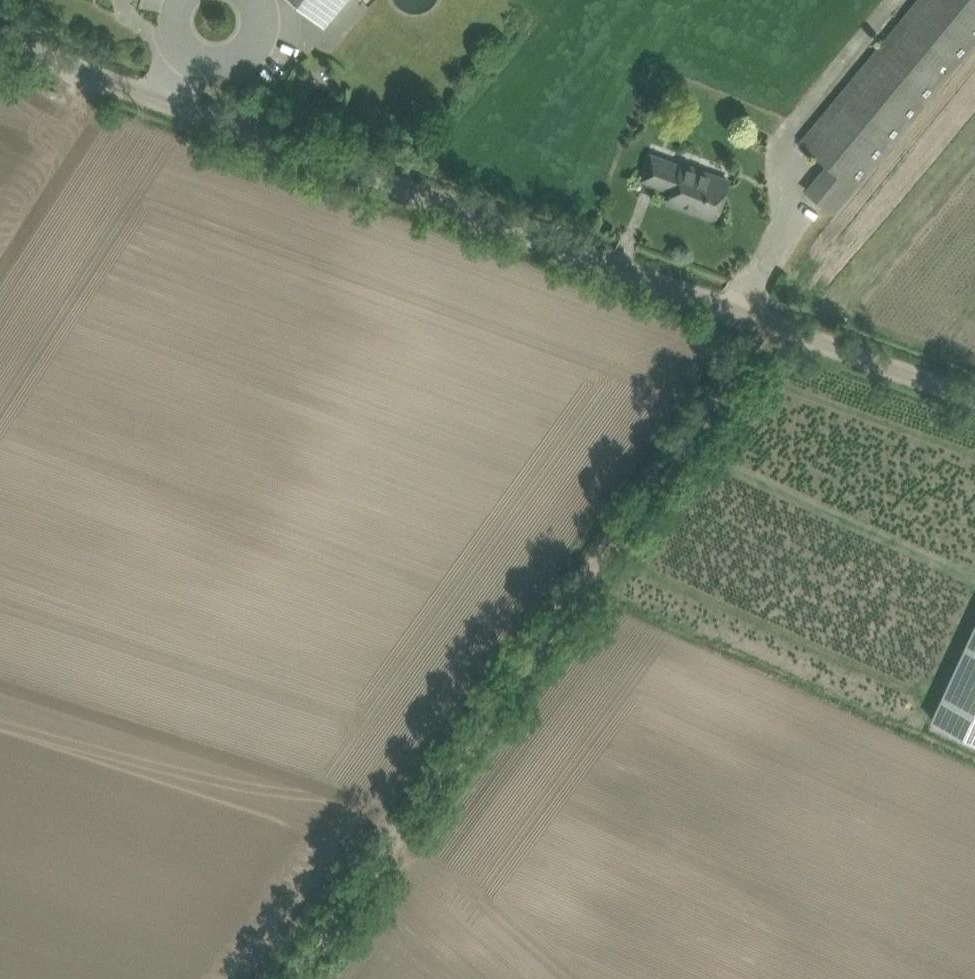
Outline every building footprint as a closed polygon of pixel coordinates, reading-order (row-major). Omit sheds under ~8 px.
[(344,0),(296,0),(325,24),(344,0)] [(404,11),(438,0),(401,0),(404,11)] [(974,42),(974,0),(919,0),(802,141),(828,162),(805,190),(833,214),(974,42)] [(715,218),(722,199),(730,179),(684,163),(683,165),(653,154),(643,177),(674,189),(670,198),(699,209),(698,211),(715,218)] [(932,718),(974,738),(974,625),(932,718)]
